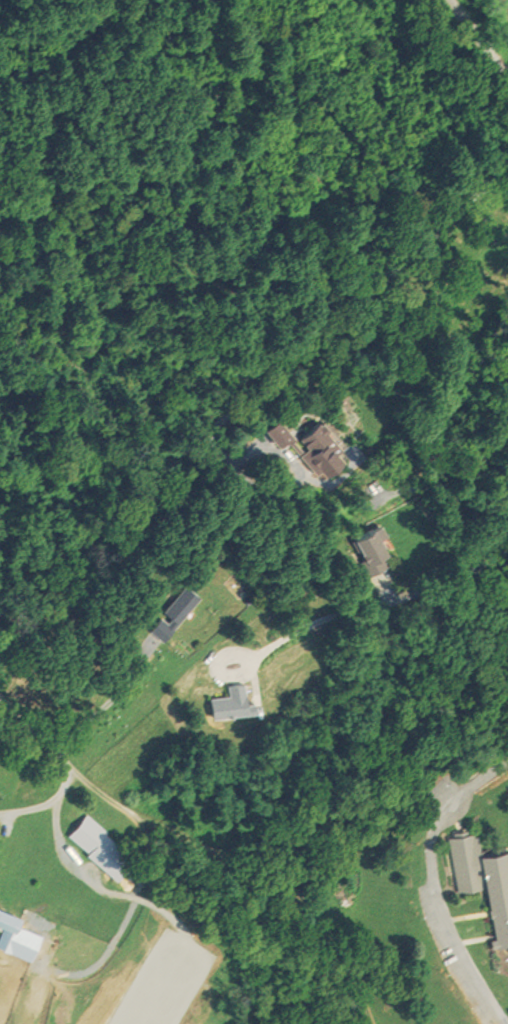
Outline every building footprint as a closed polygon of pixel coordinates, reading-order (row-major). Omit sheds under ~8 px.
[(286,436),(270,416),(254,429),(271,449),(286,436)] [(340,450),(310,420),(288,441),(303,457),(304,456),(324,476),(340,460),(335,455),(340,450)] [(361,576),(378,567),(373,556),(379,553),(367,527),(342,539),(361,576)] [(141,630),(157,642),(193,596),(178,584),(141,630)] [(203,698),(205,718),(251,714),(250,703),(240,704),(239,684),(222,685),(223,697),(203,698)] [(110,879),(130,857),(81,813),(61,835),(110,879)] [(474,852),(472,832),(444,835),(452,893),(479,890),(486,946),(507,943),(507,873),(505,847),(474,852)] [(0,931),(0,952),(24,960),(33,932),(8,924),(11,915),(0,911),(0,928),(1,929),(0,931)]
